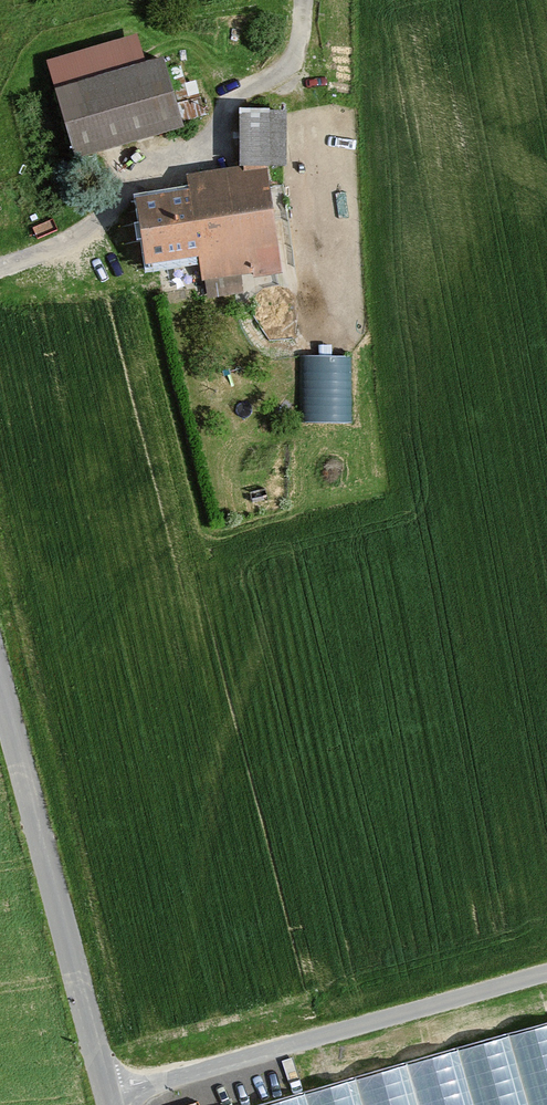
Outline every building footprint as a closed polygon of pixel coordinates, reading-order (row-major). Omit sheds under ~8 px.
[(145,71),(136,43),(51,68),(59,96),(145,71)] [(183,132),(163,65),(145,71),(59,96),(47,99),(66,166),(183,132)] [(286,117),(244,118),(246,170),(274,169),(288,168),(286,117)] [(194,196),(141,204),(151,272),(202,265),(204,284),(289,272),(274,169),(246,170),(192,179),(194,196)] [(350,418),(352,351),(308,350),(306,416),(350,418)] [(174,1100),(176,1104),(546,1104),(546,1015),(174,1100)]
